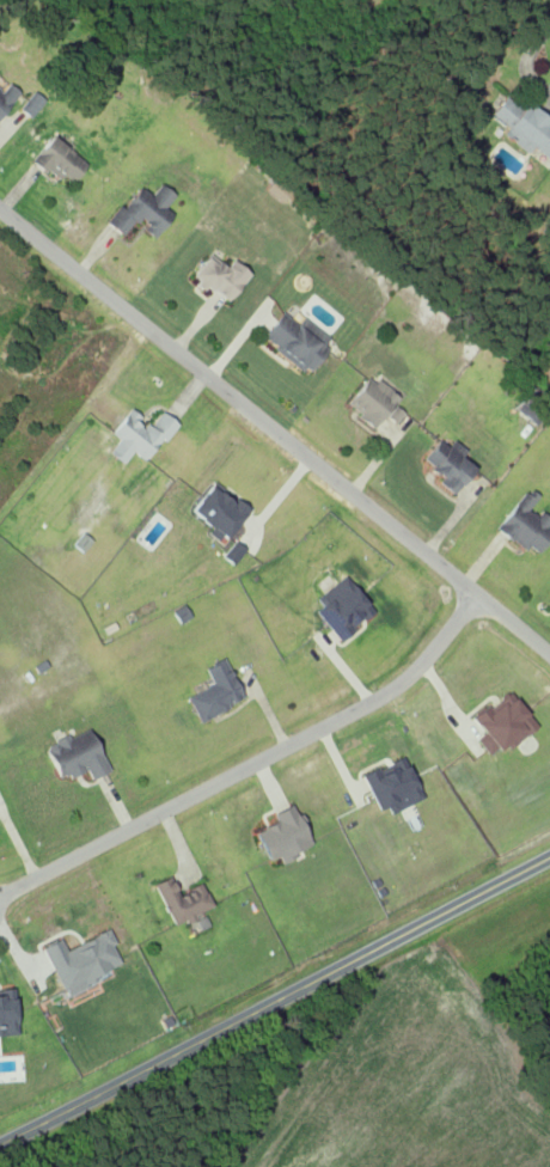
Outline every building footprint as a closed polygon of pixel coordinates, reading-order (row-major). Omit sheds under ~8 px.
[(41,102),(31,93),(17,107),(27,116),(41,102)] [(507,128),(502,135),(548,166),(549,163),(549,127),(503,94),(489,115),(507,128)] [(53,183),(59,175),(68,182),(84,164),(49,134),(26,161),(53,183)] [(169,214),(162,208),(172,196),(157,183),(147,196),(133,186),(103,224),(119,237),(133,219),(153,235),(169,214)] [(221,304),(247,276),(229,259),(221,268),(207,255),(189,274),(221,304)] [(303,373),(329,342),(286,305),(260,336),(303,373)] [(365,377),(340,407),(370,432),(382,417),(391,424),(401,412),(395,408),(406,394),(379,371),(370,382),(365,377)] [(142,462),(174,424),(158,411),(144,427),(125,411),(107,432),(117,440),(106,452),(119,464),(130,451),(142,462)] [(472,468),(437,438),(418,461),(452,491),(472,468)] [(523,490),(495,528),(533,556),(549,534),(549,521),(530,506),(535,499),(523,490)] [(56,780),(84,768),(88,780),(106,772),(87,728),(42,748),(56,780)] [(171,926),(211,908),(200,883),(174,895),(167,879),(153,885),(171,926)]
